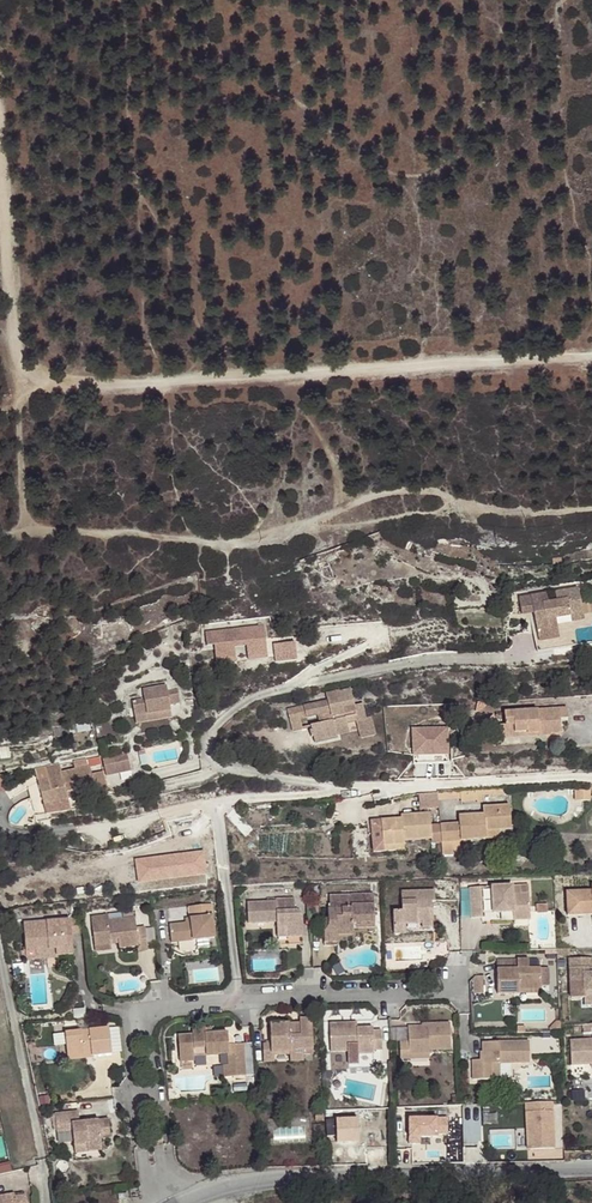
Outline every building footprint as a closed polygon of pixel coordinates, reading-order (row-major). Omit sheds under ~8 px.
[(554,600),(578,597),(577,589),(553,593),(554,600)] [(518,598),(519,604),(546,601),(544,594),(518,598)] [(580,616),(578,597),(554,600),(554,603),(546,604),(546,601),(519,604),(520,610),(531,607),(532,614),(531,614),(532,622),(527,623),(530,643),(534,642),(536,654),(570,649),(565,619),(568,618),(580,616)] [(531,607),(520,610),(520,616),(531,614),(532,614),(531,607)] [(266,654),(263,625),(211,630),(214,659),(233,658),(235,644),(249,643),(251,656),(266,654)] [(277,643),(278,662),(301,661),(299,642),(277,643)] [(131,699),(132,715),(156,712),(156,706),(168,705),(179,704),(177,691),(167,692),(166,686),(142,689),(143,698),(131,699)] [(288,707),(291,729),(301,726),(300,716),(317,713),(321,712),(325,712),(342,711),(354,710),(356,709),(355,705),(353,690),(340,692),(340,691),(327,693),(328,700),(288,707)] [(156,712),(132,715),(133,722),(170,718),(168,705),(156,706),(156,712)] [(497,739),(528,736),(528,730),(539,729),(539,736),(551,735),(551,733),(561,733),(560,718),(568,717),(568,707),(504,713),(506,725),(495,726),(497,739)] [(323,721),(318,722),(309,723),(310,729),(308,728),(309,735),(312,735),(312,741),(335,738),(334,734),(333,729),(347,727),(346,722),(358,721),(356,709),(354,710),(342,711),(325,712),(321,712),(323,721)] [(366,718),(364,709),(356,709),(358,721),(360,739),(374,737),(370,718),(366,718)] [(444,731),(409,732),(410,767),(445,766),(444,731)] [(109,776),(134,769),(129,752),(104,758),(109,776)] [(63,770),(39,774),(43,796),(74,792),(73,788),(92,787),(88,764),(63,767),(63,770)] [(440,792),(421,793),(422,808),(441,807),(440,792)] [(382,819),(383,845),(404,844),(403,839),(431,838),(431,844),(487,840),(486,832),(511,831),(510,806),(485,807),(485,815),(459,817),(460,823),(431,826),(430,813),(401,814),(401,818),(382,819)] [(512,839),(511,831),(486,832),(487,840),(512,839)] [(203,852),(136,861),(139,883),(206,874),(203,852)] [(496,887),(497,914),(518,913),(517,917),(517,921),(535,921),(534,894),(525,895),(525,886),(496,887)] [(591,915),(591,886),(591,892),(566,893),(566,916),(591,915)] [(482,887),(470,888),(472,920),(483,919),(482,887)] [(393,913),(394,927),(406,927),(415,926),(415,923),(422,922),(422,926),(422,930),(433,929),(432,902),(436,902),(436,892),(402,892),(403,912),(393,913)] [(349,909),(349,905),(349,895),(330,896),(330,909),(329,909),(329,920),(329,926),(324,931),(325,946),(364,944),(364,928),(376,927),(375,904),(352,905),(352,909),(349,909)] [(249,924),(273,923),(274,919),(277,918),(277,923),(277,929),(286,928),(287,937),(303,936),(303,914),(299,910),(295,910),(295,897),(276,898),(276,901),(248,903),(249,924)] [(191,924),(186,923),(170,925),(172,942),(215,938),(212,915),(190,917),(191,924)] [(91,918),(94,946),(111,945),(110,940),(118,939),(118,944),(119,949),(137,947),(138,952),(148,951),(145,928),(136,930),(135,919),(108,922),(108,916),(91,918)] [(69,921),(23,925),(25,954),(55,951),(56,958),(72,957),(69,921)] [(406,927),(394,927),(394,936),(406,935),(406,927)] [(277,937),(287,937),(286,928),(277,929),(277,937)] [(591,968),(591,958),(570,958),(572,998),(585,998),(585,991),(591,990),(591,974),(588,974),(588,968),(591,968)] [(497,993),(512,993),(512,988),(540,988),(540,966),(497,967),(497,993)] [(293,1020),(270,1022),(270,1041),(262,1042),(263,1060),(274,1060),(273,1051),(289,1050),(289,1053),(303,1053),(302,1046),(312,1045),(311,1016),(299,1016),(299,1020),(299,1025),(293,1025),(293,1020)] [(429,1049),(451,1048),(450,1021),(427,1022),(427,1024),(408,1025),(409,1041),(400,1042),(401,1059),(411,1059),(410,1053),(429,1053),(429,1049)] [(382,1051),(381,1031),(372,1031),(372,1028),(365,1028),(357,1029),(356,1023),(330,1024),(331,1053),(348,1052),(349,1062),(357,1062),(357,1054),(373,1053),(373,1051),(382,1051)] [(205,1032),(204,1025),(190,1027),(191,1033),(177,1034),(179,1059),(193,1057),(193,1045),(204,1044),(205,1052),(227,1051),(234,1050),(235,1074),(245,1073),(243,1040),(234,1041),(233,1036),(227,1030),(210,1031),(205,1032)] [(65,1034),(68,1057),(93,1055),(93,1057),(112,1055),(109,1029),(65,1034)] [(569,1041),(570,1065),(572,1066),(591,1065),(591,1040),(569,1041)] [(539,1045),(492,1044),(492,1062),(481,1062),(480,1081),(507,1082),(508,1067),(538,1068),(539,1045)] [(234,1050),(227,1051),(229,1062),(223,1063),(225,1075),(235,1074),(234,1050)] [(554,1102),(527,1104),(529,1150),(556,1148),(554,1102)] [(483,1142),(481,1103),(464,1104),(466,1143),(483,1142)] [(88,1129),(87,1124),(81,1124),(80,1114),(56,1116),(58,1134),(73,1132),(76,1146),(88,1145),(90,1153),(103,1152),(101,1140),(112,1139),(110,1121),(92,1123),(93,1128),(88,1129)] [(447,1117),(408,1118),(408,1144),(431,1143),(430,1137),(436,1137),(436,1134),(448,1134),(447,1117)] [(352,1124),(334,1125),(336,1159),(346,1159),(345,1141),(353,1141),(352,1124)] [(385,1154),(385,1144),(367,1144),(368,1154),(385,1154)]
